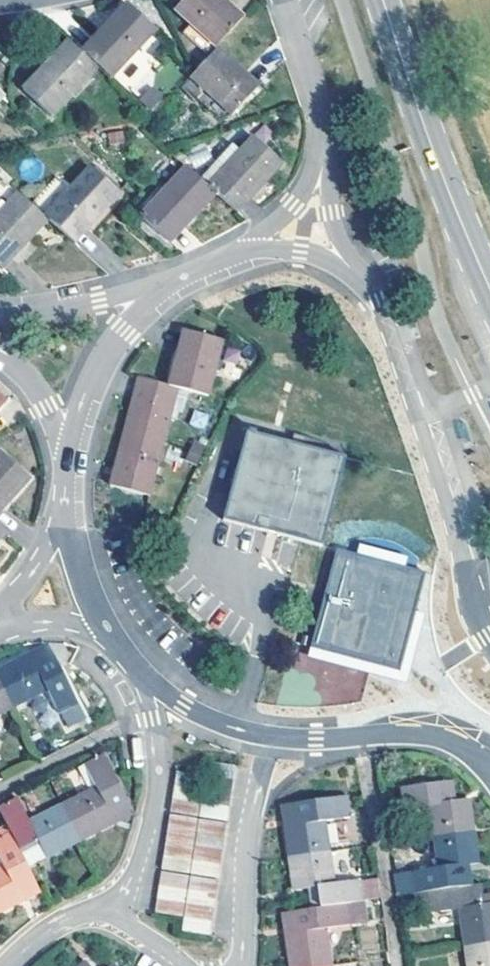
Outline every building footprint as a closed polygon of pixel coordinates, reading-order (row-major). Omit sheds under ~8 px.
[(238,25),(226,13),(231,7),(223,0),(185,0),(177,10),(218,48),(238,25)] [(98,45),(86,58),(98,68),(110,80),(156,30),(127,3),(93,40),(98,45)] [(226,13),(238,25),(244,18),(231,7),(226,13)] [(81,52),(86,58),(98,45),(93,40),(81,52)] [(69,42),(57,54),(62,60),(74,46),(69,42)] [(62,60),(57,54),(23,91),(52,118),(98,68),(86,58),(81,52),(74,46),(62,60)] [(241,80),(246,75),(218,48),(196,73),(192,78),(233,116),(254,93),(241,80)] [(259,87),(246,75),(241,80),(254,93),(259,87)] [(200,180),(208,187),(254,138),(250,134),(235,151),(231,147),(200,180)] [(215,194),(231,209),(243,195),(248,201),(282,164),(254,138),(208,187),(215,194)] [(141,216),(165,238),(177,224),(183,230),(215,194),(208,187),(200,180),(186,167),(141,216)] [(48,220),(68,239),(80,225),(86,231),(119,195),(91,169),(77,184),(64,172),(32,206),(46,218),(48,220)] [(20,194),(10,185),(6,188),(1,184),(0,185),(0,215),(20,194)] [(9,252),(14,256),(48,220),(46,218),(32,206),(20,194),(0,215),(0,262),(9,252)] [(243,195),(231,209),(237,213),(248,201),(243,195)] [(177,224),(165,238),(171,243),(183,230),(177,224)] [(74,245),(86,231),(80,225),(68,239),(74,245)] [(14,256),(9,252),(0,262),(0,268),(2,270),(14,256)] [(185,332),(180,349),(188,351),(192,334),(185,332)] [(224,343),(192,334),(188,351),(180,349),(170,387),(144,380),(140,398),(133,396),(114,468),(121,470),(117,487),(151,496),(179,389),(210,396),(224,343)] [(137,379),(133,396),(140,398),(144,380),(137,379)] [(346,459),(249,433),(225,520),(323,546),(346,459)] [(5,506),(31,478),(2,451),(0,454),(0,502),(5,506)] [(114,468),(110,485),(117,487),(121,470),(114,468)] [(425,574),(339,550),(313,647),(399,669),(425,574)] [(0,669),(0,680),(14,707),(47,690),(59,714),(78,705),(56,659),(51,661),(46,650),(30,657),(29,655),(0,669)] [(14,707),(0,680),(0,714),(14,707)] [(97,788),(64,804),(82,840),(115,824),(108,810),(128,800),(104,754),(84,764),(97,788)] [(175,785),(202,788),(204,776),(177,772),(175,785)] [(445,801),(454,800),(451,781),(442,783),(445,801)] [(430,805),(434,837),(474,832),(469,798),(454,800),(445,801),(442,783),(401,788),(404,808),(430,805)] [(175,785),(173,799),(200,802),(202,788),(175,785)] [(290,858),(330,852),(325,822),(352,817),(349,796),(286,805),(288,827),(285,827),(290,858)] [(64,804),(30,821),(18,797),(0,806),(0,809),(12,832),(29,867),(82,840),(64,804)] [(171,813),(198,816),(200,802),(173,799),(171,813)] [(108,810),(115,824),(135,814),(128,800),(108,810)] [(200,817),(227,821),(229,806),(202,803),(200,817)] [(171,815),(169,828),(195,832),(197,819),(171,815)] [(200,820),(198,833),(225,836),(227,824),(200,820)] [(167,842),(193,846),(195,832),(169,828),(167,842)] [(12,832),(0,838),(0,861),(3,866),(0,867),(0,912),(41,892),(29,867),(12,832)] [(474,832),(434,837),(439,869),(394,875),(397,896),(414,893),(457,888),(454,867),(468,865),(478,863),(474,832)] [(195,847),(223,850),(225,836),(198,833),(195,847)] [(167,842),(165,856),(191,860),(193,846),(167,842)] [(195,847),(193,861),(221,864),(223,850),(195,847)] [(334,883),(330,852),(290,858),(294,891),(310,888),(312,907),(365,900),(382,898),(379,878),(360,881),(359,880),(334,883)] [(162,869),(189,874),(191,860),(165,856),(162,869)] [(191,874),(219,878),(221,864),(193,861),(191,874)] [(468,865),(454,867),(457,888),(472,885),(468,865)] [(162,872),(161,885),(186,888),(188,876),(162,872)] [(191,876),(189,889),(216,892),(218,881),(191,876)] [(465,947),(489,943),(489,903),(484,904),(483,896),(482,884),(472,885),(457,888),(414,893),(417,914),(432,912),(432,913),(460,909),(465,947)] [(161,885),(158,899),(184,903),(186,888),(161,885)] [(189,889),(187,903),(214,907),(216,892),(189,889)] [(184,903),(158,899),(156,912),(182,916),(184,903)] [(326,929),(369,922),(365,900),(312,907),(283,912),(291,965),(331,965),(326,929)] [(187,903),(185,917),(212,921),(214,907),(187,903)] [(210,935),(212,921),(185,917),(183,931),(210,935)] [(465,947),(468,965),(489,965),(489,943),(465,947)]
